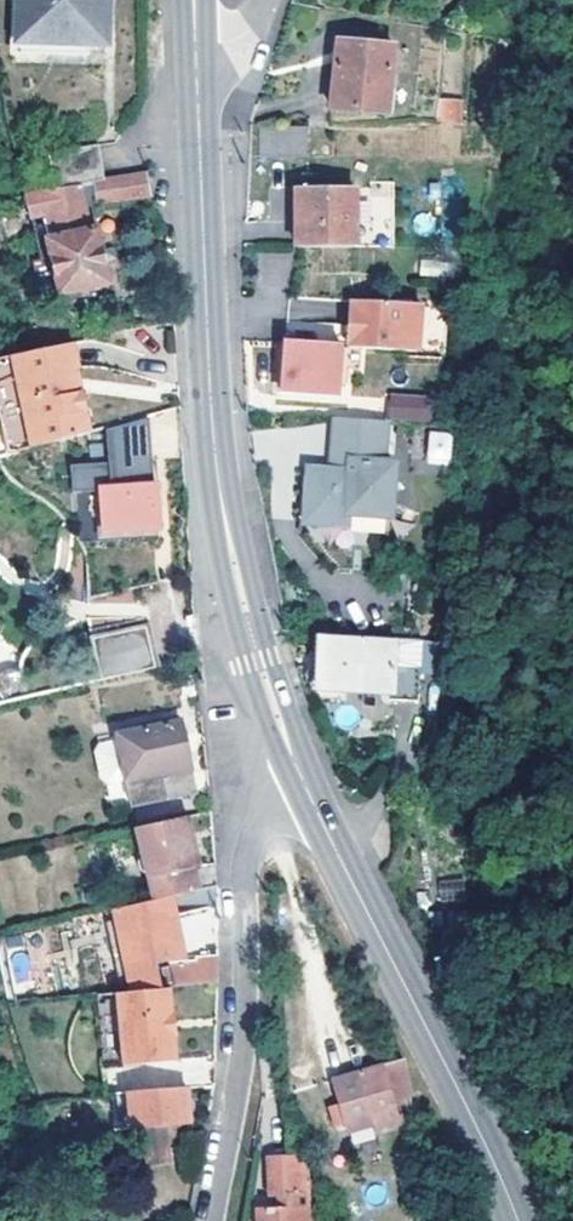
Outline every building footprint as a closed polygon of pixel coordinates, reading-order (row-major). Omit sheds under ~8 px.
[(103,0),(18,0),(17,36),(100,41),(103,0)] [(329,107),(365,111),(384,113),(391,47),(337,42),(329,107)] [(440,95),(436,121),(460,125),(464,99),(440,95)] [(49,151),(53,186),(101,178),(95,143),(49,151)] [(147,194),(143,174),(101,178),(53,186),(49,188),(50,196),(61,197),(62,203),(95,199),(96,201),(147,194)] [(353,187),(295,186),(295,246),(351,247),(353,187)] [(65,207),(38,213),(43,240),(47,242),(56,293),(106,283),(93,229),(71,234),(65,207)] [(420,260),(419,275),(446,276),(447,261),(420,260)] [(416,306),(348,300),(345,345),(412,350),(416,306)] [(0,357),(0,452),(1,455),(92,430),(90,412),(78,412),(74,394),(64,396),(62,371),(74,370),(69,341),(0,357)] [(335,393),(339,345),(283,342),(279,390),(335,393)] [(64,396),(74,394),(74,370),(62,371),(64,396)] [(428,421),(428,394),(386,394),(387,421),(428,421)] [(153,458),(180,456),(177,409),(150,411),(153,458)] [(96,490),(154,487),(153,481),(150,481),(145,415),(102,427),(104,460),(66,463),(68,492),(96,490)] [(382,420),(332,415),(330,470),(306,468),(304,522),(345,524),(346,512),(389,514),(392,460),(380,460),(382,420)] [(426,464),(451,464),(451,431),(426,431),(426,464)] [(154,487),(96,490),(98,531),(156,528),(154,487)] [(82,660),(87,683),(153,667),(144,627),(90,639),(94,657),(82,660)] [(418,639),(319,635),(315,689),(389,694),(389,699),(416,700),(418,639)] [(6,668),(11,702),(34,696),(24,649),(15,652),(10,657),(6,668)] [(130,808),(192,792),(178,720),(115,733),(114,740),(98,743),(93,753),(99,780),(107,786),(124,782),(130,808)] [(185,816),(135,829),(141,854),(137,864),(139,872),(145,875),(151,901),(184,893),(179,871),(190,868),(197,865),(185,816)] [(179,871),(184,893),(194,891),(190,868),(179,871)] [(438,900),(464,900),(463,880),(438,881),(438,900)] [(216,956),(217,941),(205,942),(194,902),(166,908),(174,944),(162,947),(165,965),(192,963),(194,958),(216,956)] [(215,984),(216,956),(194,958),(192,963),(165,965),(166,968),(159,970),(161,983),(171,982),(172,987),(215,984)] [(172,987),(115,992),(118,1030),(175,1023),(172,987)] [(115,992),(96,995),(100,1033),(118,1030),(115,992)] [(175,1023),(118,1030),(121,1064),(177,1058),(175,1023)] [(118,1030),(100,1033),(103,1066),(121,1064),(118,1030)] [(204,1042),(204,1069),(188,1069),(188,1084),(210,1083),(210,1042),(204,1042)] [(411,1087),(398,1054),(331,1082),(342,1107),(332,1111),(340,1128),(350,1124),(352,1129),(377,1118),(381,1128),(408,1118),(405,1111),(400,1113),(393,1095),(411,1087)] [(186,1088),(129,1090),(130,1127),(140,1126),(161,1124),(186,1122),(186,1088)] [(129,1090),(114,1091),(116,1128),(130,1127),(129,1090)] [(161,1124),(140,1126),(144,1161),(164,1161),(161,1124)] [(271,1158),(286,1157),(286,1142),(271,1142),(271,1158)] [(306,1196),(315,1193),(312,1163),(293,1163),(290,1158),(286,1157),(271,1158),(267,1159),(269,1194),(282,1195),(283,1209),(257,1209),(257,1220),(307,1220),(306,1196)]
